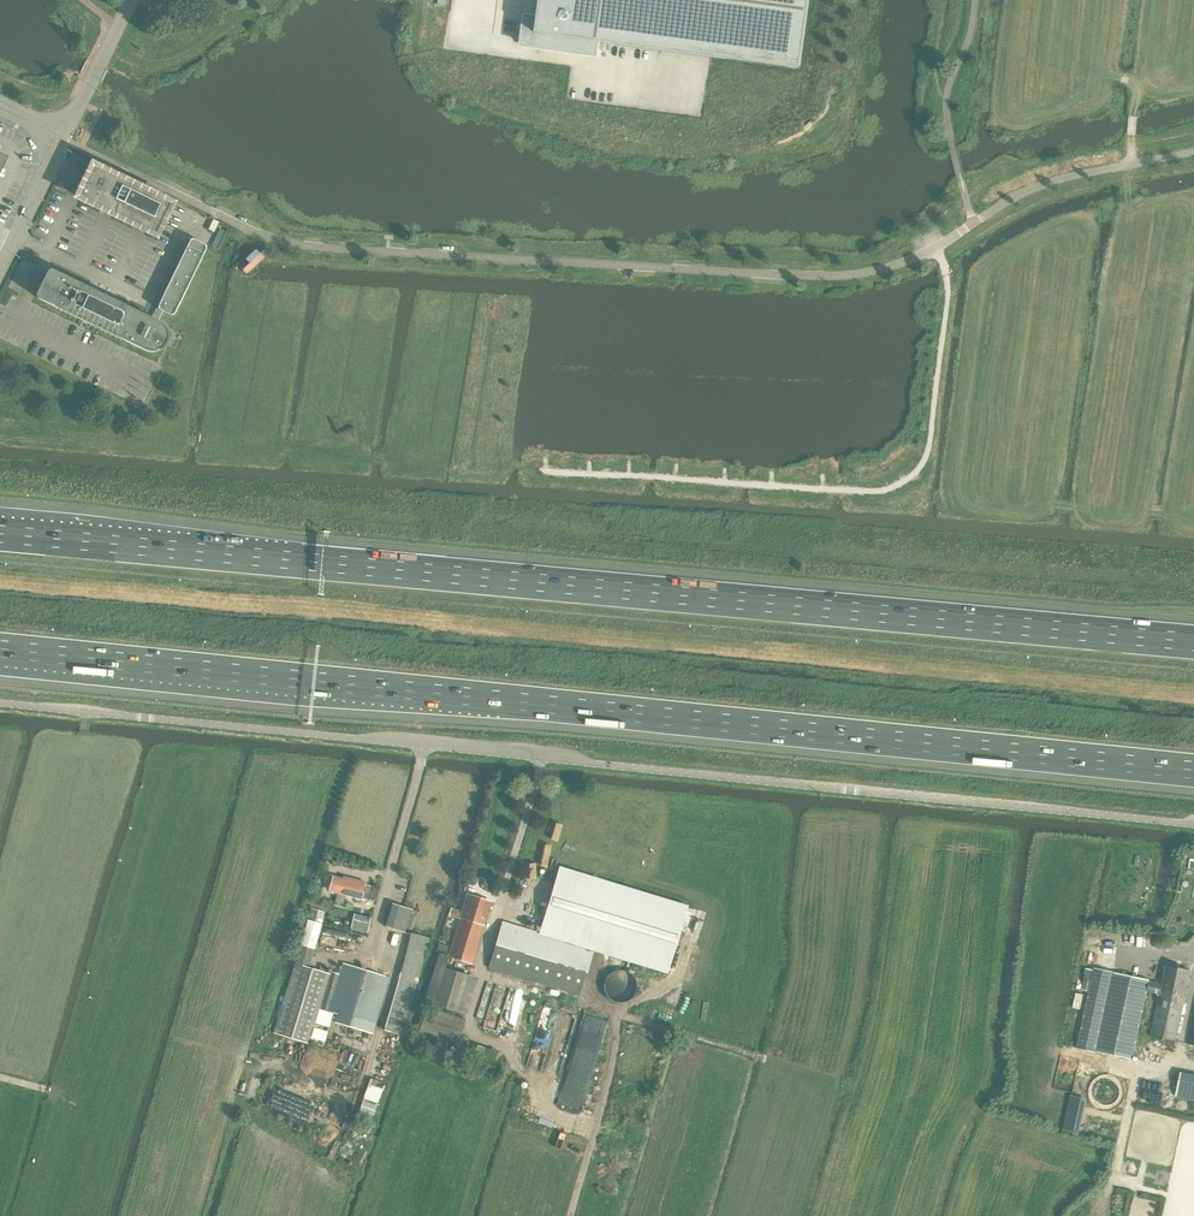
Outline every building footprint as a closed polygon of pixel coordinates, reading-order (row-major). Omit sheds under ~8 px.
[(810,0),(540,0),(538,18),(526,17),(522,45),(596,55),(598,42),(711,57),(800,70),(810,0)] [(156,235),(171,203),(92,165),(77,197),(156,235)] [(214,232),(218,222),(213,219),(208,229),(214,232)] [(159,310),(154,320),(158,322),(163,312),(170,315),(171,315),(172,315),(173,315),(173,314),(174,314),(206,248),(206,247),(206,246),(205,245),(193,239),(192,239),(191,239),(190,239),(190,240),(158,306),(157,306),(157,307),(157,308),(158,308),(158,309),(159,309),(159,310)] [(150,352),(152,352),(154,352),(157,351),(158,350),(160,349),(161,348),(163,347),(164,345),(165,344),(166,343),(167,341),(167,338),(167,337),(167,336),(167,333),(167,332),(166,331),(166,329),(165,327),(164,325),(162,324),(161,323),(160,323),(159,322),(158,322),(154,320),(53,270),(52,270),(51,270),(50,270),(49,270),(48,270),(48,271),(47,271),(47,272),(36,293),(36,294),(36,295),(36,296),(37,297),(37,298),(38,298),(39,299),(145,350),(146,351),(148,352),(150,352)] [(502,921),(488,968),(504,973),(504,972),(578,995),(592,951),(666,973),(687,905),(559,867),(539,932),(502,921)] [(346,880),(332,876),(329,890),(337,892),(334,901),(343,903),(345,894),(366,900),(370,886),(365,884),(365,883),(346,878),(346,880)] [(472,963),(491,902),(467,894),(462,911),(451,907),(449,915),(459,919),(448,955),(472,963)] [(392,903),(385,927),(397,930),(404,933),(405,928),(411,909),(404,907),(392,903)] [(311,908),(300,944),(314,949),(325,912),(311,908)] [(369,923),(352,919),(350,929),(367,933),(369,923)] [(403,1035),(429,938),(411,933),(384,1031),(403,1035)] [(295,959),(273,1033),(308,1045),(319,1010),(341,1016),(339,1025),(371,1034),(375,1023),(389,977),(343,963),(339,974),(330,972),(329,974),(309,968),(309,967),(314,949),(300,944),(295,960),(295,959)] [(424,1000),(456,1011),(465,1014),(477,978),(444,967),(447,960),(438,957),(424,1000)] [(1175,1041),(1190,970),(1184,969),(1166,965),(1162,983),(1149,981),(1149,979),(1113,971),(1096,1050),(1131,1058),(1146,991),(1160,993),(1150,1036),(1175,1041)] [(1076,1047),(1095,1052),(1096,1050),(1113,971),(1094,967),(1076,1047)] [(454,1047),(465,1014),(456,1011),(454,1016),(427,1007),(418,1034),(454,1047)] [(320,1010),(315,1024),(329,1028),(333,1014),(320,1010)] [(1175,1096),(1193,1100),(1193,1075),(1181,1072),(1175,1096)]
